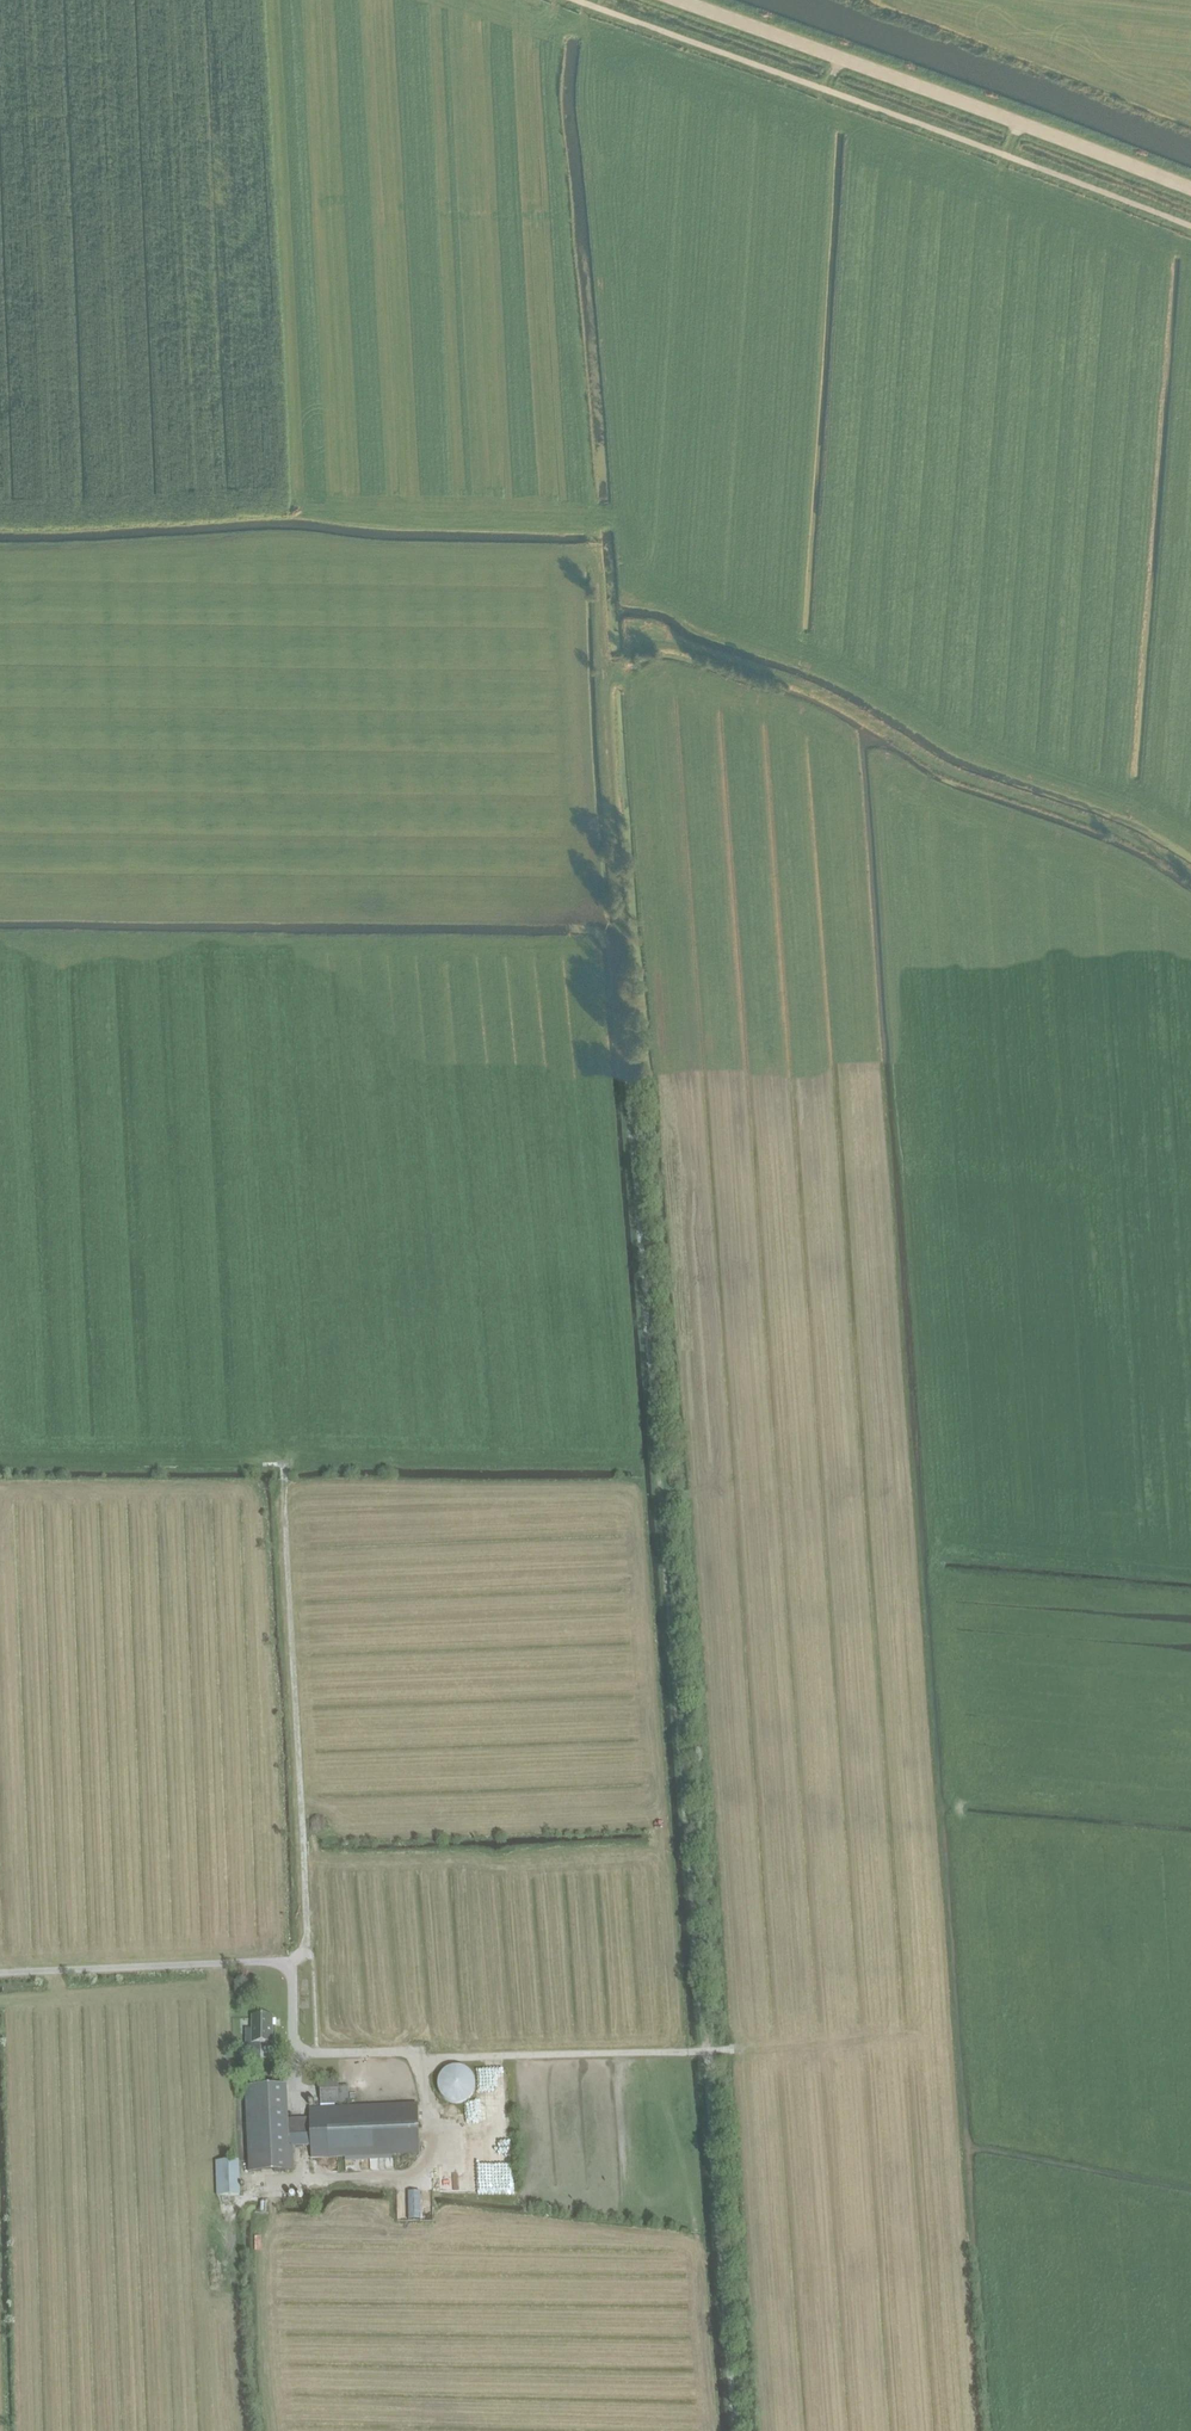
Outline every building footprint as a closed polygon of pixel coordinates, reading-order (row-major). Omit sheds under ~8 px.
[(254,2016),(251,2016),(251,2029),(245,2029),(245,2058),(261,2058),(261,2044),(273,2044),(273,2042),(274,2042),(274,2015),(254,2015),(254,2016)] [(462,2065),(456,2065),(450,2066),(445,2070),(441,2075),(439,2081),(440,2087),(442,2093),(446,2098),(451,2101),(458,2103),(464,2102),(469,2099),(474,2095),(477,2089),(477,2083),(476,2077),(473,2071),(468,2067),(462,2065)] [(340,2102),(339,2080),(322,2081),(322,2102),(340,2102)] [(246,2086),(250,2172),(290,2169),(289,2146),(312,2145),(313,2155),(421,2150),(419,2103),(311,2109),(312,2117),(287,2118),(286,2084),(246,2086)] [(242,2196),(241,2160),(219,2160),(219,2196),(242,2196)] [(424,2190),(412,2191),(413,2220),(425,2219),(424,2190)]
